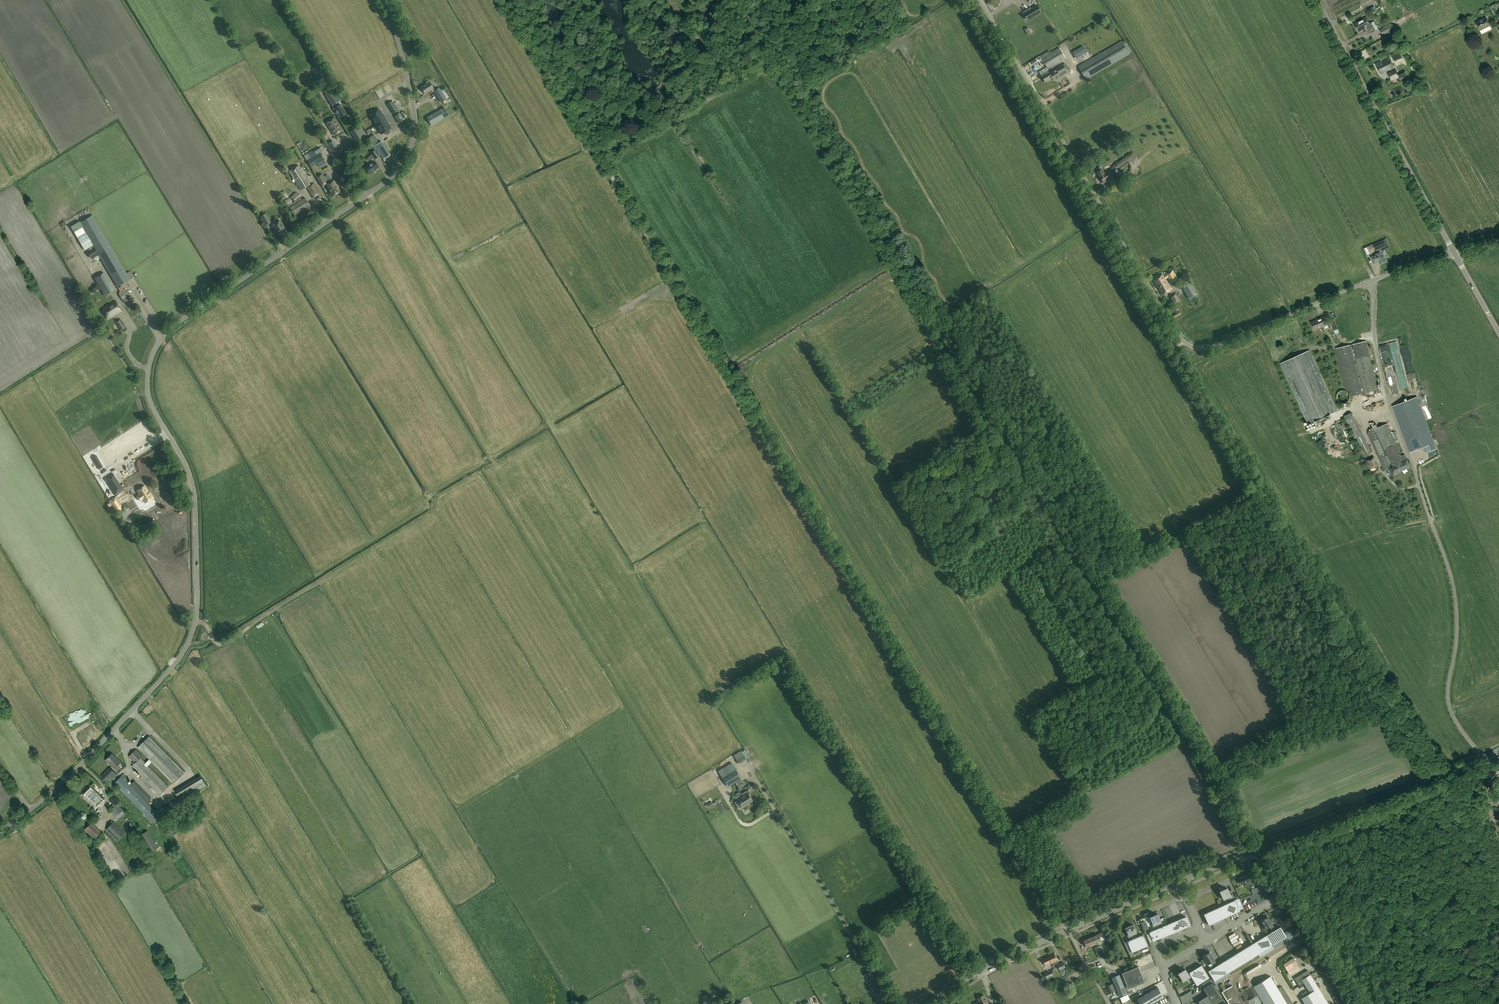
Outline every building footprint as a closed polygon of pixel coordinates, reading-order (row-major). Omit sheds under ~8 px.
[(1022,12),(1023,14),(1028,20),(1042,12),(1038,5),(1032,9),(1031,7),(1022,12)] [(1374,22),(1372,23),(1372,22),(1370,24),(1366,18),(1354,24),(1358,32),(1365,29),(1367,28),(1370,34),(1376,30),(1378,29),(1374,22)] [(1476,23),(1480,31),(1490,26),(1486,18),(1476,23)] [(1391,24),(1380,30),(1383,36),(1394,30),(1391,24)] [(1025,29),(1028,35),(1034,32),(1031,28),(1030,29),(1029,27),(1025,29)] [(1122,41),(1078,66),(1086,80),(1130,54),(1122,41)] [(1073,52),(1076,58),(1086,52),(1083,46),(1073,52)] [(1050,53),(1042,58),(1042,59),(1045,64),(1048,69),(1066,58),(1059,47),(1050,53)] [(1042,59),(1042,58),(1050,53),(1049,51),(1039,57),(1044,64),(1045,64),(1042,59)] [(1030,66),(1037,61),(1039,62),(1041,66),(1044,64),(1039,57),(1028,63),(1030,66)] [(1393,61),(1396,66),(1403,63),(1401,57),(1393,61)] [(1381,61),(1375,64),(1380,74),(1394,68),(1390,58),(1389,58),(1389,59),(1382,62),(1381,61)] [(1049,73),(1048,70),(1041,74),(1045,82),(1052,78),(1053,80),(1058,77),(1058,78),(1058,77),(1060,76),(1060,77),(1060,76),(1067,72),(1066,70),(1066,69),(1063,64),(1049,73)] [(1396,69),(1387,73),(1391,81),(1399,77),(1400,79),(1407,76),(1405,71),(1398,74),(1396,69)] [(434,88),(433,88),(429,82),(430,82),(429,80),(426,82),(427,84),(421,87),(425,94),(431,90),(433,92),(434,91),(441,102),(447,99),(439,87),(435,90),(434,88)] [(340,104),(338,102),(340,100),(334,91),(329,95),(334,103),(334,104),(332,105),(334,108),(337,114),(338,113),(340,116),(341,116),(342,117),(345,115),(345,114),(345,113),(346,113),(340,104)] [(400,98),(393,102),(400,112),(406,109),(400,98)] [(387,104),(394,114),(398,110),(392,100),(387,104)] [(329,116),(335,113),(330,103),(324,106),(329,116)] [(427,117),(431,125),(449,115),(444,107),(427,117)] [(375,112),(371,115),(373,120),(376,125),(381,122),(386,119),(384,115),(383,113),(382,114),(379,110),(375,112)] [(334,135),(343,130),(335,118),(326,123),(334,135)] [(370,119),(364,121),(369,134),(375,132),(370,119)] [(389,123),(386,119),(381,122),(376,125),(378,130),(381,134),(386,131),(392,128),(389,123)] [(396,129),(401,126),(398,119),(392,122),(396,129)] [(350,132),(357,143),(358,143),(360,146),(365,143),(366,142),(370,140),(368,136),(363,127),(362,127),(360,125),(350,132)] [(394,132),(390,133),(392,142),(399,140),(399,137),(395,138),(394,132)] [(382,141),(380,143),(374,134),(369,138),(371,141),(370,141),(372,143),(374,146),(375,146),(373,147),(375,151),(371,153),(375,159),(381,155),(384,159),(390,155),(382,141)] [(342,154),(334,140),(325,146),(332,160),(342,154)] [(307,160),(311,168),(325,160),(320,153),(322,151),(320,146),(313,150),(314,151),(308,154),(310,158),(307,160)] [(1134,153),(1132,155),(1131,153),(1116,164),(1118,168),(1128,161),(1129,163),(1135,159),(1135,158),(1137,157),(1134,153)] [(373,171),(379,167),(375,161),(365,168),(369,174),(373,172),(373,171)] [(299,165),(289,171),(301,190),(310,185),(305,175),(306,174),(302,168),(301,168),(299,165)] [(1099,168),(1100,171),(1097,172),(1104,183),(1114,177),(1113,177),(1117,174),(1116,172),(1115,171),(1114,170),(1114,169),(1113,169),(1113,168),(1110,170),(1109,170),(1105,172),(1103,169),(1102,169),(1101,167),(1099,168)] [(317,177),(321,186),(328,183),(323,174),(317,177)] [(332,196),(340,192),(334,180),(326,185),(332,196)] [(320,194),(314,183),(307,188),(313,198),(320,194)] [(293,202),(300,198),(296,192),(290,197),(293,202)] [(295,216),(311,206),(305,198),(302,200),(301,198),(298,199),(296,201),(292,204),(289,198),(284,202),(288,209),(290,208),(295,216)] [(291,219),(297,228),(316,216),(310,208),(291,219)] [(261,216),(266,225),(272,222),(266,213),(261,216)] [(78,238),(86,233),(115,282),(118,287),(130,280),(127,275),(93,215),(80,223),(82,227),(74,232),(78,238)] [(287,231),(281,221),(273,225),(279,236),(287,231)] [(1376,251),(1377,254),(1376,254),(1376,255),(1371,257),(1374,263),(1379,261),(1381,264),(1386,261),(1380,249),(1386,246),(1383,240),(1373,245),(1376,251)] [(1166,274),(1164,276),(1163,275),(1154,280),(1162,295),(1172,289),(1166,279),(1167,278),(1170,284),(1178,279),(1173,271),(1166,274)] [(105,272),(95,278),(105,296),(115,291),(105,272)] [(1183,288),(1189,299),(1198,294),(1192,283),(1183,288)] [(118,293),(124,301),(130,297),(125,289),(124,289),(122,286),(118,288),(120,292),(118,293)] [(1172,292),(1170,298),(1176,301),(1179,296),(1172,292)] [(108,319),(121,311),(115,301),(102,309),(108,319)] [(1179,310),(1172,315),(1175,319),(1182,314),(1179,310)] [(1314,330),(1324,326),(1325,329),(1329,327),(1328,325),(1328,324),(1325,316),(1318,319),(1311,323),(1314,330)] [(121,319),(116,322),(121,330),(126,327),(121,319)] [(1339,333),(1334,319),(1330,321),(1335,334),(1339,333)] [(1352,351),(1353,350),(1364,393),(1378,390),(1366,341),(1334,348),(1344,389),(1349,388),(1351,396),(1362,394),(1352,351)] [(1406,390),(1397,347),(1391,348),(1399,391),(1406,390)] [(1402,350),(1411,392),(1417,391),(1411,363),(1408,348),(1402,350)] [(1380,351),(1392,396),(1399,394),(1388,349),(1380,351)] [(1312,356),(1309,350),(1281,364),(1283,369),(1282,369),(1288,381),(1291,385),(1290,386),(1297,403),(1298,402),(1301,407),(1300,408),(1305,419),(1306,419),(1308,424),(1315,421),(1317,425),(1332,418),(1330,414),(1337,411),(1335,406),(1335,405),(1330,394),(1329,394),(1327,389),(1328,389),(1320,372),(1319,372),(1317,367),(1318,367),(1313,356),(1312,356)] [(1337,396),(1337,397),(1337,398),(1337,399),(1337,400),(1338,400),(1338,401),(1339,401),(1339,402),(1340,402),(1340,403),(1341,403),(1342,403),(1343,403),(1344,403),(1345,403),(1346,403),(1347,402),(1348,401),(1349,400),(1349,399),(1350,398),(1350,397),(1350,396),(1350,395),(1349,395),(1349,394),(1349,393),(1348,392),(1347,391),(1346,391),(1345,390),(1344,390),(1343,390),(1342,390),(1341,390),(1341,391),(1340,391),(1339,391),(1339,392),(1338,392),(1338,393),(1337,394),(1337,395),(1337,396)] [(1398,405),(1415,450),(1424,447),(1426,453),(1436,449),(1417,398),(1398,405)] [(1344,416),(1346,420),(1364,456),(1371,453),(1354,417),(1353,417),(1351,413),(1344,416)] [(1336,430),(1343,429),(1341,421),(1335,422),(1336,430)] [(1375,429),(1384,450),(1396,444),(1387,423),(1375,429)] [(1391,467),(1373,430),(1366,433),(1384,470),(1391,467)] [(1401,455),(1396,444),(1385,450),(1393,467),(1389,469),(1391,475),(1409,467),(1406,461),(1407,460),(1404,454),(1401,455)] [(92,458),(99,469),(103,466),(96,455),(92,458)] [(1378,465),(1374,457),(1365,461),(1369,469),(1378,465)] [(1375,468),(1370,470),(1373,476),(1378,474),(1375,468)] [(95,476),(97,480),(108,474),(106,470),(95,476)] [(136,483),(143,478),(140,473),(139,472),(132,477),(136,483)] [(115,496),(124,490),(113,473),(104,479),(115,496)] [(146,501),(153,496),(150,491),(149,492),(144,485),(137,489),(139,493),(137,494),(140,499),(143,497),(146,501)] [(78,720),(84,716),(78,709),(73,713),(73,714),(65,720),(70,726),(78,720)] [(149,759),(145,763),(141,758),(143,757),(136,750),(128,757),(135,763),(131,766),(160,795),(168,787),(148,766),(152,762),(173,783),(181,776),(184,772),(149,736),(146,740),(138,747),(149,759)] [(114,768),(120,762),(112,754),(105,760),(114,768)] [(740,765),(747,760),(744,755),(737,760),(740,765)] [(725,767),(735,783),(742,778),(732,762),(725,767)] [(114,773),(108,767),(100,776),(106,782),(114,773)] [(735,783),(725,767),(719,771),(728,787),(735,783)] [(150,805),(149,805),(124,779),(126,777),(125,775),(122,777),(121,776),(114,783),(143,812),(142,812),(153,823),(160,817),(150,806),(150,805)] [(200,776),(174,792),(180,802),(206,786),(200,776)] [(152,799),(134,781),(130,785),(148,803),(152,799)] [(94,808),(103,800),(90,787),(82,795),(94,808)] [(749,789),(740,794),(744,801),(747,799),(749,803),(753,801),(749,794),(751,793),(749,789)] [(744,801),(740,794),(735,798),(738,801),(739,801),(743,807),(749,803),(747,799),(744,801)] [(116,805),(111,809),(116,816),(121,812),(123,810),(119,805),(117,807),(116,805)] [(100,833),(90,823),(84,830),(93,839),(100,833)] [(113,823),(106,830),(117,841),(124,833),(113,823)] [(158,847),(147,830),(138,836),(149,853),(158,847)] [(1249,874),(1239,878),(1241,884),(1245,882),(1246,886),(1255,882),(1256,884),(1261,882),(1257,873),(1252,875),(1250,876),(1249,874)] [(1229,899),(1234,897),(1232,894),(1231,895),(1227,888),(1224,890),(1223,889),(1221,890),(1221,891),(1220,891),(1224,899),(1228,897),(1229,899)] [(1235,900),(1204,914),(1209,925),(1240,911),(1235,900)] [(1154,915),(1151,917),(1153,924),(1152,924),(1153,928),(1158,926),(1157,924),(1161,922),(1158,914),(1157,914),(1154,915)] [(1186,916),(1149,932),(1153,941),(1190,926),(1186,916)] [(1262,920),(1261,921),(1266,929),(1270,926),(1272,930),(1275,928),(1268,917),(1264,919),(1264,918),(1262,920)] [(1246,937),(1262,929),(1256,919),(1245,925),(1241,927),(1246,937)] [(1130,925),(1130,926),(1126,927),(1129,934),(1127,935),(1129,938),(1133,936),(1132,934),(1137,933),(1133,924),(1133,925),(1132,924),(1130,925)] [(1281,926),(1208,971),(1215,981),(1287,936),(1281,926)] [(1228,949),(1240,941),(1239,940),(1239,937),(1235,930),(1230,934),(1227,934),(1223,937),(1219,937),(1220,941),(1214,945),(1214,946),(1218,946),(1218,948),(1216,948),(1217,950),(1221,950),(1216,953),(1213,953),(1212,954),(1220,954),(1227,948),(1228,949)] [(1093,936),(1096,942),(1105,938),(1102,932),(1093,936)] [(1143,934),(1128,941),(1132,952),(1148,946),(1143,934)] [(1096,942),(1093,936),(1084,940),(1087,946),(1096,942)] [(1277,951),(1263,960),(1265,963),(1279,954),(1277,951)] [(1137,961),(1153,956),(1152,952),(1136,958),(1137,961)] [(1206,954),(1204,955),(1204,956),(1203,956),(1210,968),(1213,966),(1211,962),(1215,960),(1210,952),(1207,954),(1206,954)] [(1059,962),(1058,960),(1055,953),(1049,956),(1052,963),(1053,965),(1059,962)] [(1052,963),(1049,956),(1043,959),(1046,966),(1052,963)] [(1287,969),(1290,974),(1300,968),(1297,963),(1294,957),(1283,964),(1287,969)] [(1063,962),(1057,965),(1061,972),(1065,971),(1064,970),(1067,969),(1063,962)] [(1258,971),(1263,969),(1261,962),(1250,967),(1251,971),(1257,968),(1258,971)] [(1202,965),(1189,972),(1197,985),(1210,977),(1202,965)] [(1138,966),(1122,973),(1129,989),(1145,982),(1138,966)] [(1182,971),(1179,973),(1183,980),(1181,980),(1183,983),(1187,981),(1186,979),(1190,977),(1186,969),(1185,969),(1184,969),(1182,970),(1182,971)] [(875,991),(882,986),(875,976),(871,970),(864,974),(868,980),(875,991)] [(1047,978),(1054,975),(1052,970),(1044,973),(1047,978)] [(1295,978),(1300,986),(1304,983),(1310,993),(1304,996),(1301,998),(1305,1003),(1329,1003),(1311,974),(1310,974),(1308,970),(1295,978)] [(1115,977),(1112,978),(1115,987),(1119,996),(1123,995),(1126,993),(1123,984),(1119,975),(1115,977)] [(1288,995),(1282,986),(1278,989),(1271,976),(1253,986),(1264,1003),(1293,1003),(1288,995)] [(1199,1001),(1201,1003),(1212,1003),(1213,1003),(1222,997),(1213,982),(1203,988),(1208,995),(1199,1001)] [(1116,991),(1112,984),(1108,986),(1111,993),(1116,991)] [(1136,999),(1139,1003),(1149,1003),(1162,997),(1156,987),(1136,999)] [(974,1003),(988,1003),(989,1003),(984,994),(978,998),(979,1001),(974,1003)] [(1130,999),(1127,994),(1120,998),(1123,1003),(1130,999)]
